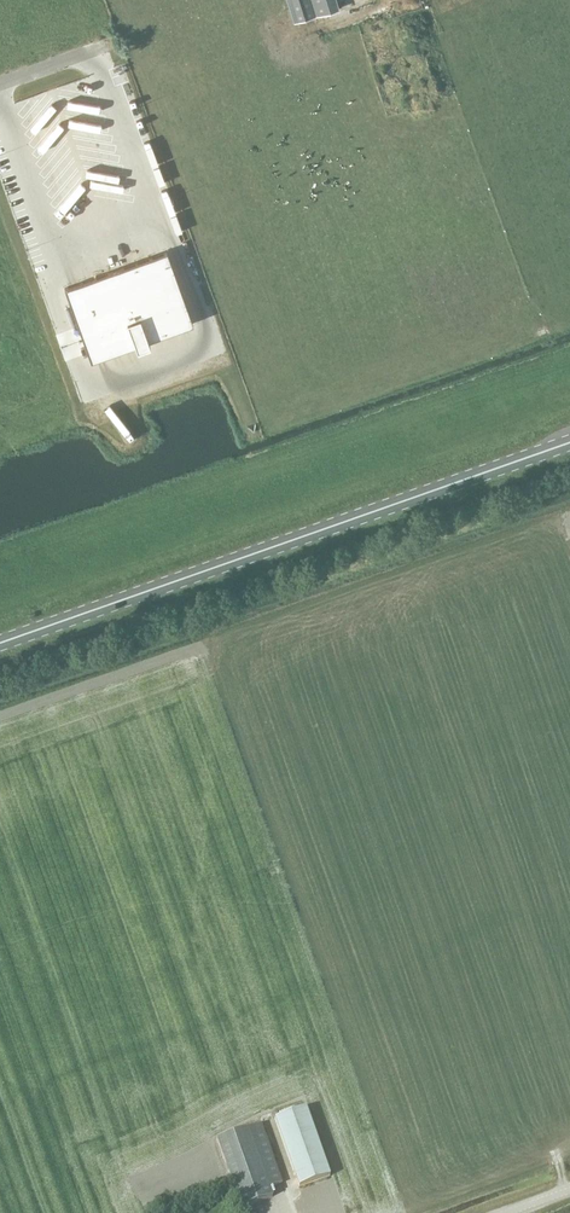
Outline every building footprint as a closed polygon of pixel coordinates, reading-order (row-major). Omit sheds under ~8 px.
[(296,21),(338,8),(336,0),(289,0),(296,21)] [(168,249),(64,285),(91,358),(195,322),(168,249)] [(298,1187),(330,1175),(306,1108),(275,1119),(298,1187)] [(241,1208),(273,1196),(269,1187),(282,1182),(262,1124),(217,1140),(241,1208)]
